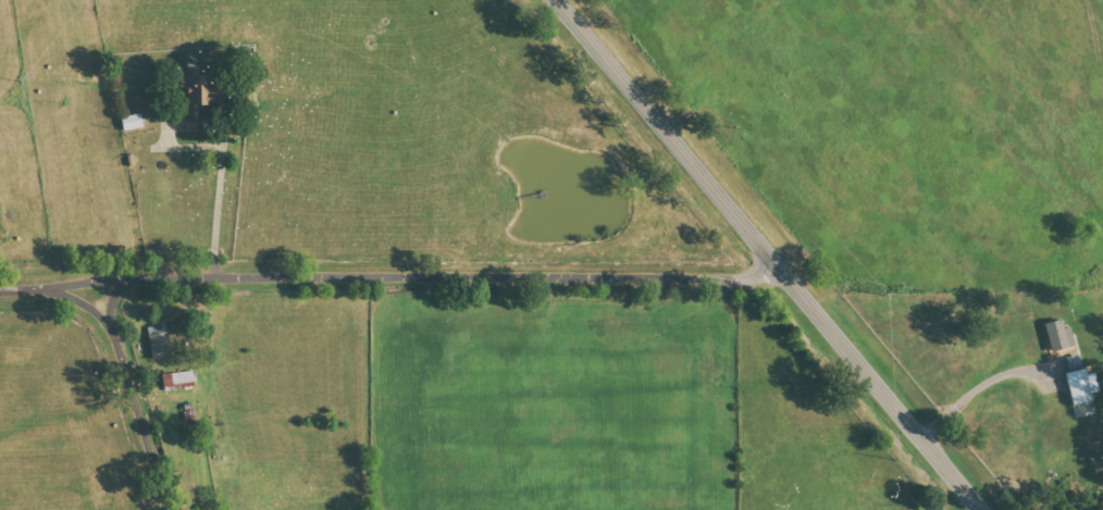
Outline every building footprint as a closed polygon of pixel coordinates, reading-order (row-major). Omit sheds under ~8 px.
[(182,77),(182,132),(198,132),(198,108),(205,108),(205,66),(185,66),(185,77),(182,77)] [(141,127),(138,113),(119,118),(122,132),(141,127)] [(1050,352),(1074,346),(1069,327),(1062,329),(1060,319),(1043,324),(1050,352)] [(164,333),(162,325),(146,328),(151,355),(171,351),(167,332),(164,333)] [(1064,359),(1067,373),(1063,374),(1070,406),(1090,401),(1079,355),(1064,359)] [(162,374),(163,388),(194,386),(193,372),(162,374)]
